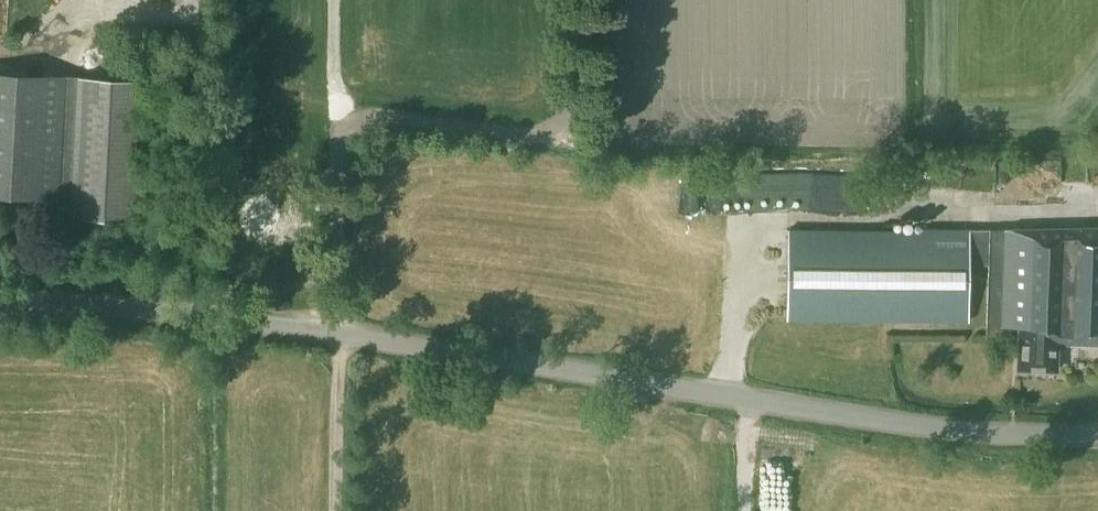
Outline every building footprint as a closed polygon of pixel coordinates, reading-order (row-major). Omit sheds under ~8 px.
[(65,74),(0,71),(0,194),(59,197),(65,74)] [(149,78),(79,74),(65,74),(59,197),(72,197),(71,214),(141,218),(149,78)] [(363,161),(378,161),(378,147),(363,147),(363,161)] [(987,337),(1012,338),(1013,325),(1021,326),(1020,367),(1057,369),(1058,342),(1097,344),(1097,227),(991,231),(923,229),(923,231),(790,227),(788,317),(968,320),(969,264),(988,265),(987,337)]
